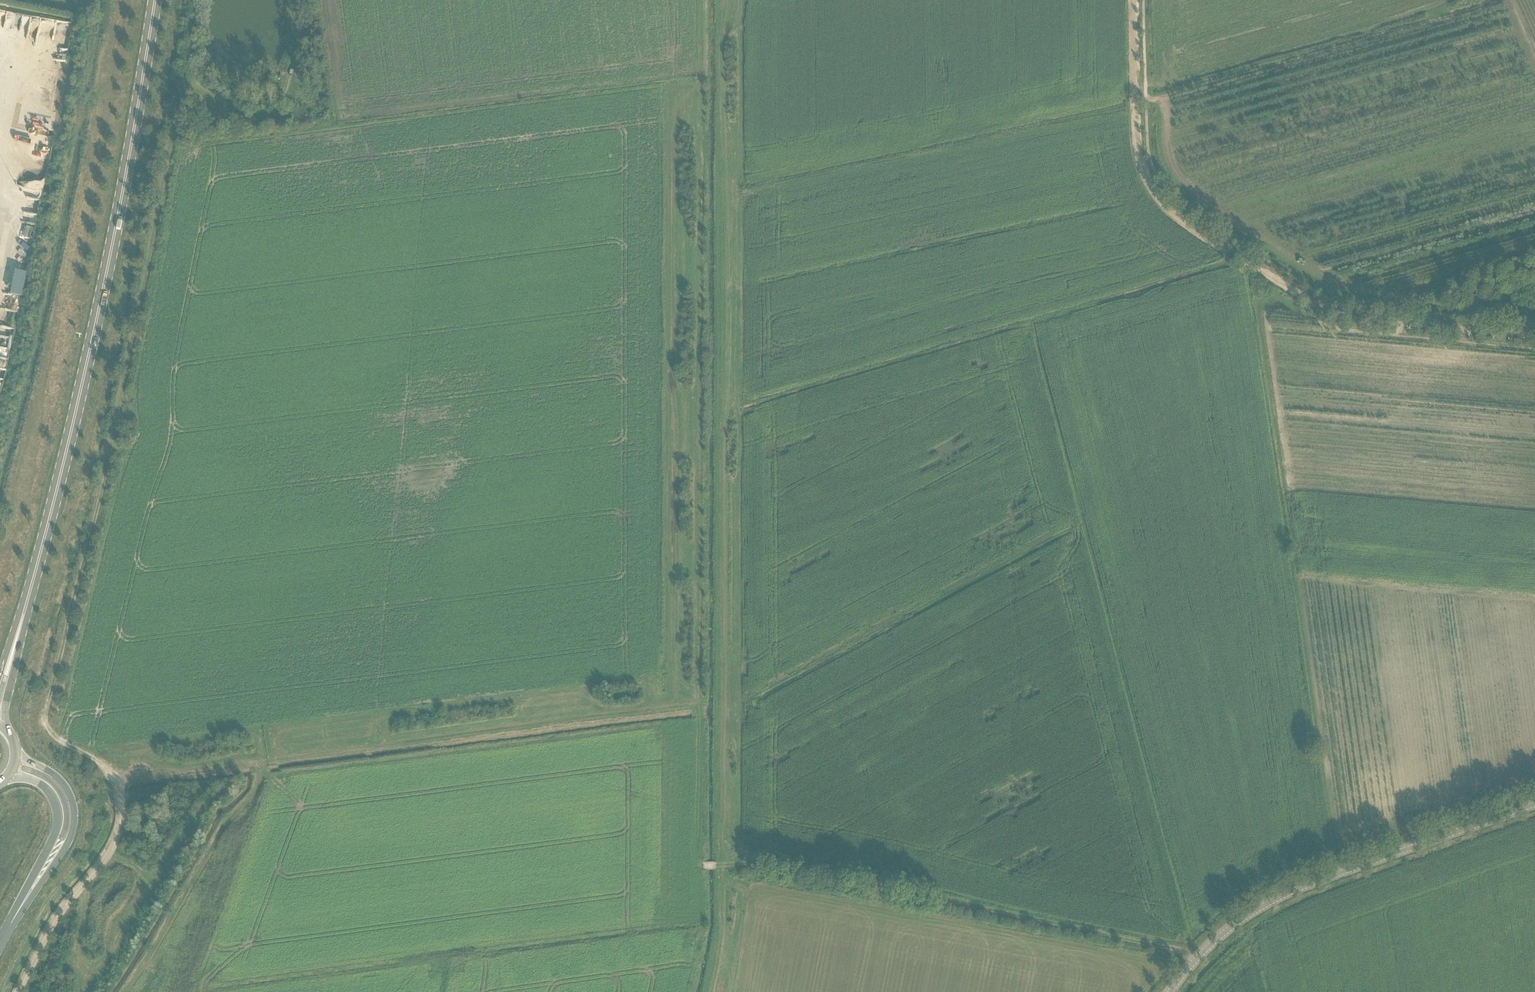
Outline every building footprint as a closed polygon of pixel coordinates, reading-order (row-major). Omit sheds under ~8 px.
[(59,103),(64,74),(29,66),(16,125),(55,133),(59,103)] [(15,295),(27,296),(30,273),(18,271),(15,295)]
